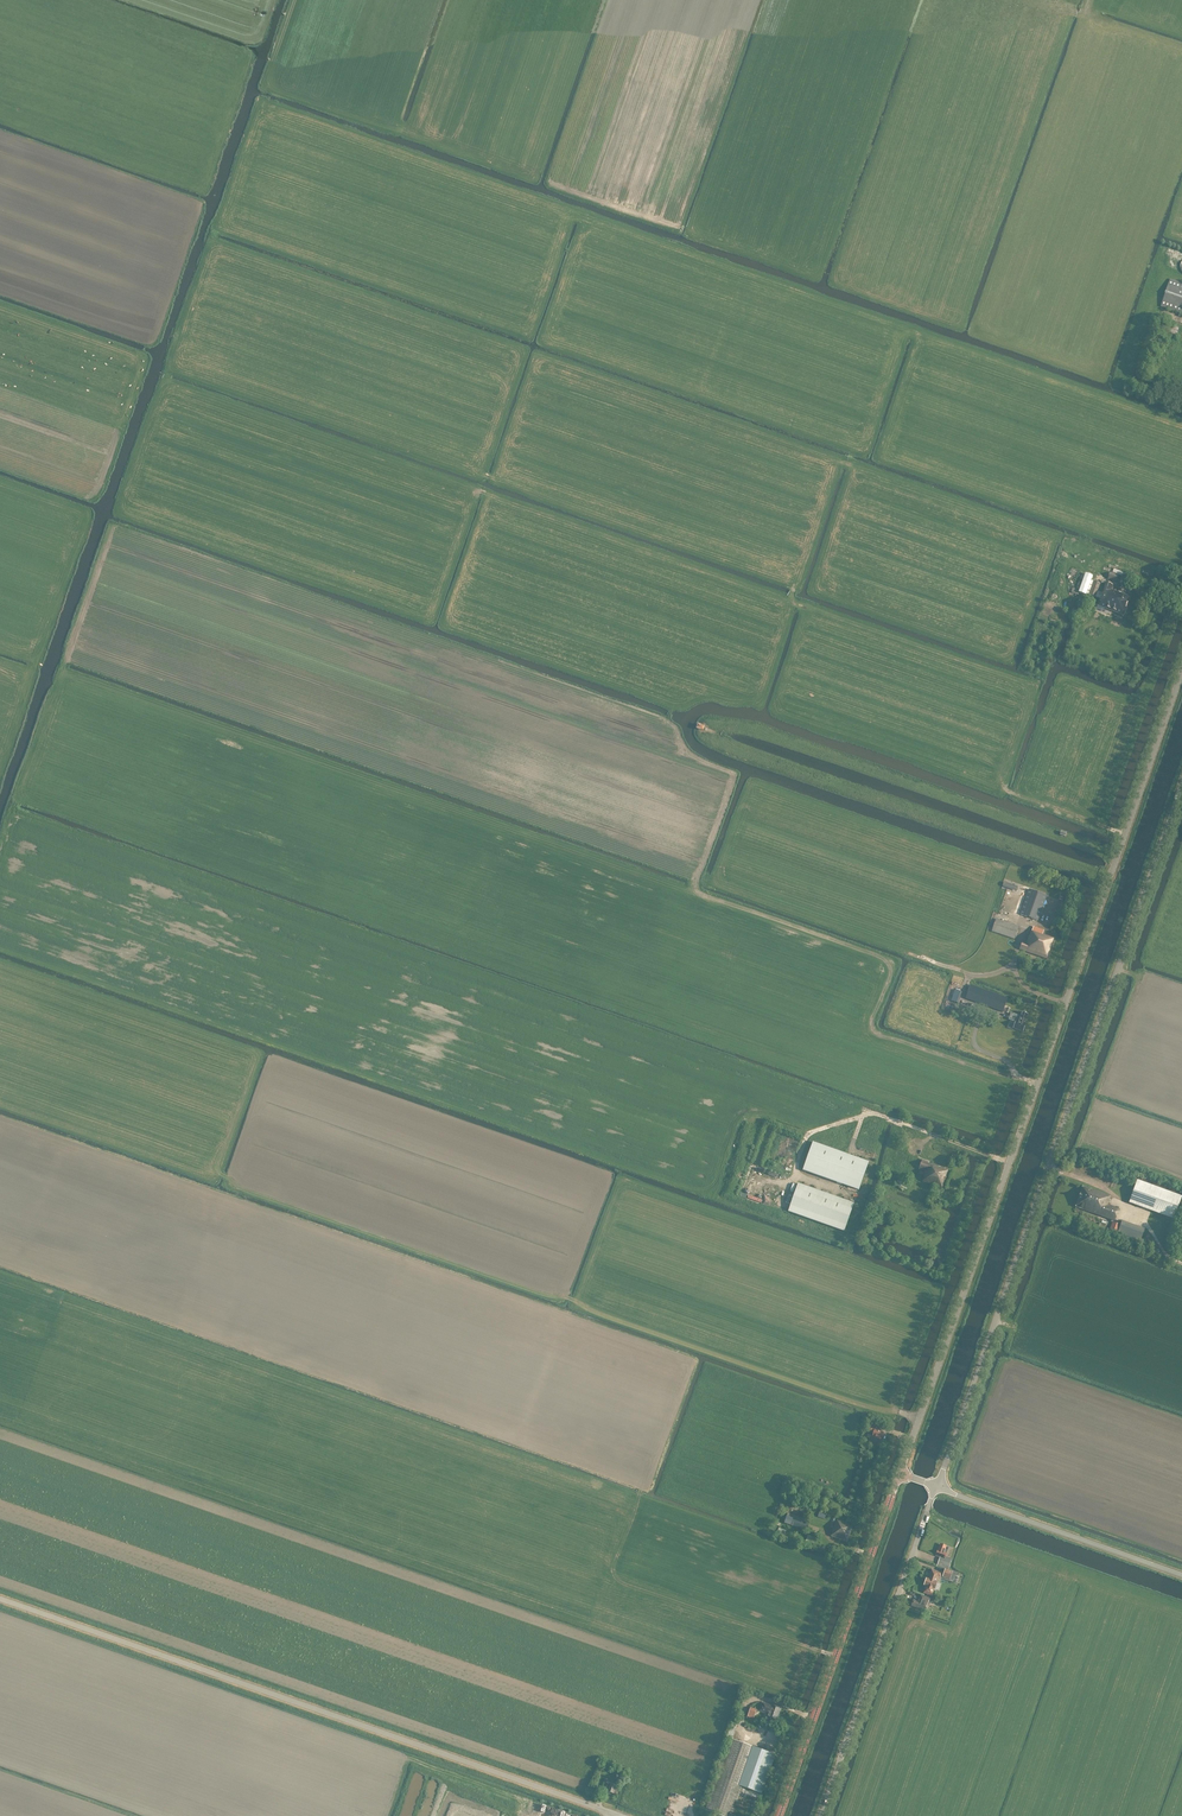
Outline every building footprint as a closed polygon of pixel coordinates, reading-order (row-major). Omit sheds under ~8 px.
[(1181,313),(1181,283),(1170,279),(1161,306),(1181,313)] [(1165,333),(1176,336),(1178,326),(1170,324),(1168,330),(1166,329),(1165,333)] [(1108,578),(1116,581),(1118,575),(1111,572),(1108,578)] [(1092,576),(1086,573),(1078,593),(1085,596),(1092,576)] [(1089,594),(1097,597),(1102,583),(1093,580),(1089,594)] [(1113,585),(1106,582),(1097,605),(1124,614),(1123,614),(1124,615),(1124,614),(1129,601),(1128,601),(1129,597),(1130,596),(1111,589),(1113,585)] [(1020,914),(1038,920),(1046,895),(1058,899),(1062,888),(1008,869),(1004,881),(1028,889),(1020,914)] [(1003,885),(1016,890),(1018,886),(1004,881),(1003,885)] [(992,931),(1014,938),(1018,926),(996,918),(992,931)] [(1019,949),(1047,959),(1054,938),(1042,934),(1044,930),(1033,926),(1032,931),(1031,931),(1029,936),(1029,935),(1026,942),(1023,941),(1022,941),(1019,949)] [(966,998),(1002,1011),(1007,998),(970,984),(966,998)] [(1018,1022),(1024,1024),(1028,1014),(1020,1011),(1019,1015),(1020,1016),(1018,1022)] [(802,1169),(859,1189),(869,1161),(812,1141),(802,1169)] [(936,1186),(942,1188),(948,1169),(922,1160),(919,1169),(926,1171),(923,1181),(936,1185),(936,1186)] [(1129,1202),(1174,1219),(1181,1196),(1137,1180),(1129,1202)] [(788,1211),(844,1231),(854,1203),(798,1183),(788,1211)] [(1075,1206),(1114,1221),(1119,1208),(1108,1204),(1110,1196),(1110,1195),(1082,1186),(1075,1206)] [(1117,1233),(1140,1242),(1144,1228),(1122,1220),(1120,1224),(1112,1221),(1110,1229),(1111,1230),(1110,1233),(1115,1234),(1116,1232),(1118,1232),(1117,1233)] [(870,1440),(879,1443),(880,1443),(883,1432),(870,1428),(869,1432),(873,1433),(870,1440)] [(784,1522),(807,1530),(810,1520),(787,1512),(784,1522)] [(831,1536),(847,1541),(853,1524),(836,1519),(832,1531),(833,1531),(831,1536)] [(937,1565),(948,1569),(952,1558),(945,1556),(949,1547),(940,1543),(936,1555),(940,1557),(937,1565)] [(924,1585),(922,1592),(931,1595),(933,1589),(934,1589),(936,1583),(939,1576),(939,1577),(941,1572),(931,1569),(927,1578),(925,1578),(923,1585),(924,1585)] [(952,1571),(945,1569),(942,1576),(950,1578),(952,1571)] [(931,1597),(923,1594),(922,1597),(920,1596),(918,1601),(914,1599),(912,1605),(926,1610),(928,1603),(933,1605),(935,1599),(931,1597)] [(766,1718),(776,1722),(782,1706),(772,1703),(772,1705),(763,1702),(760,1710),(768,1714),(766,1718)] [(723,1815),(732,1815),(742,1786),(761,1793),(775,1754),(730,1739),(705,1809),(723,1815)] [(607,1791),(614,1793),(616,1785),(610,1782),(610,1783),(608,1783),(607,1786),(606,1786),(605,1790),(607,1791)]
